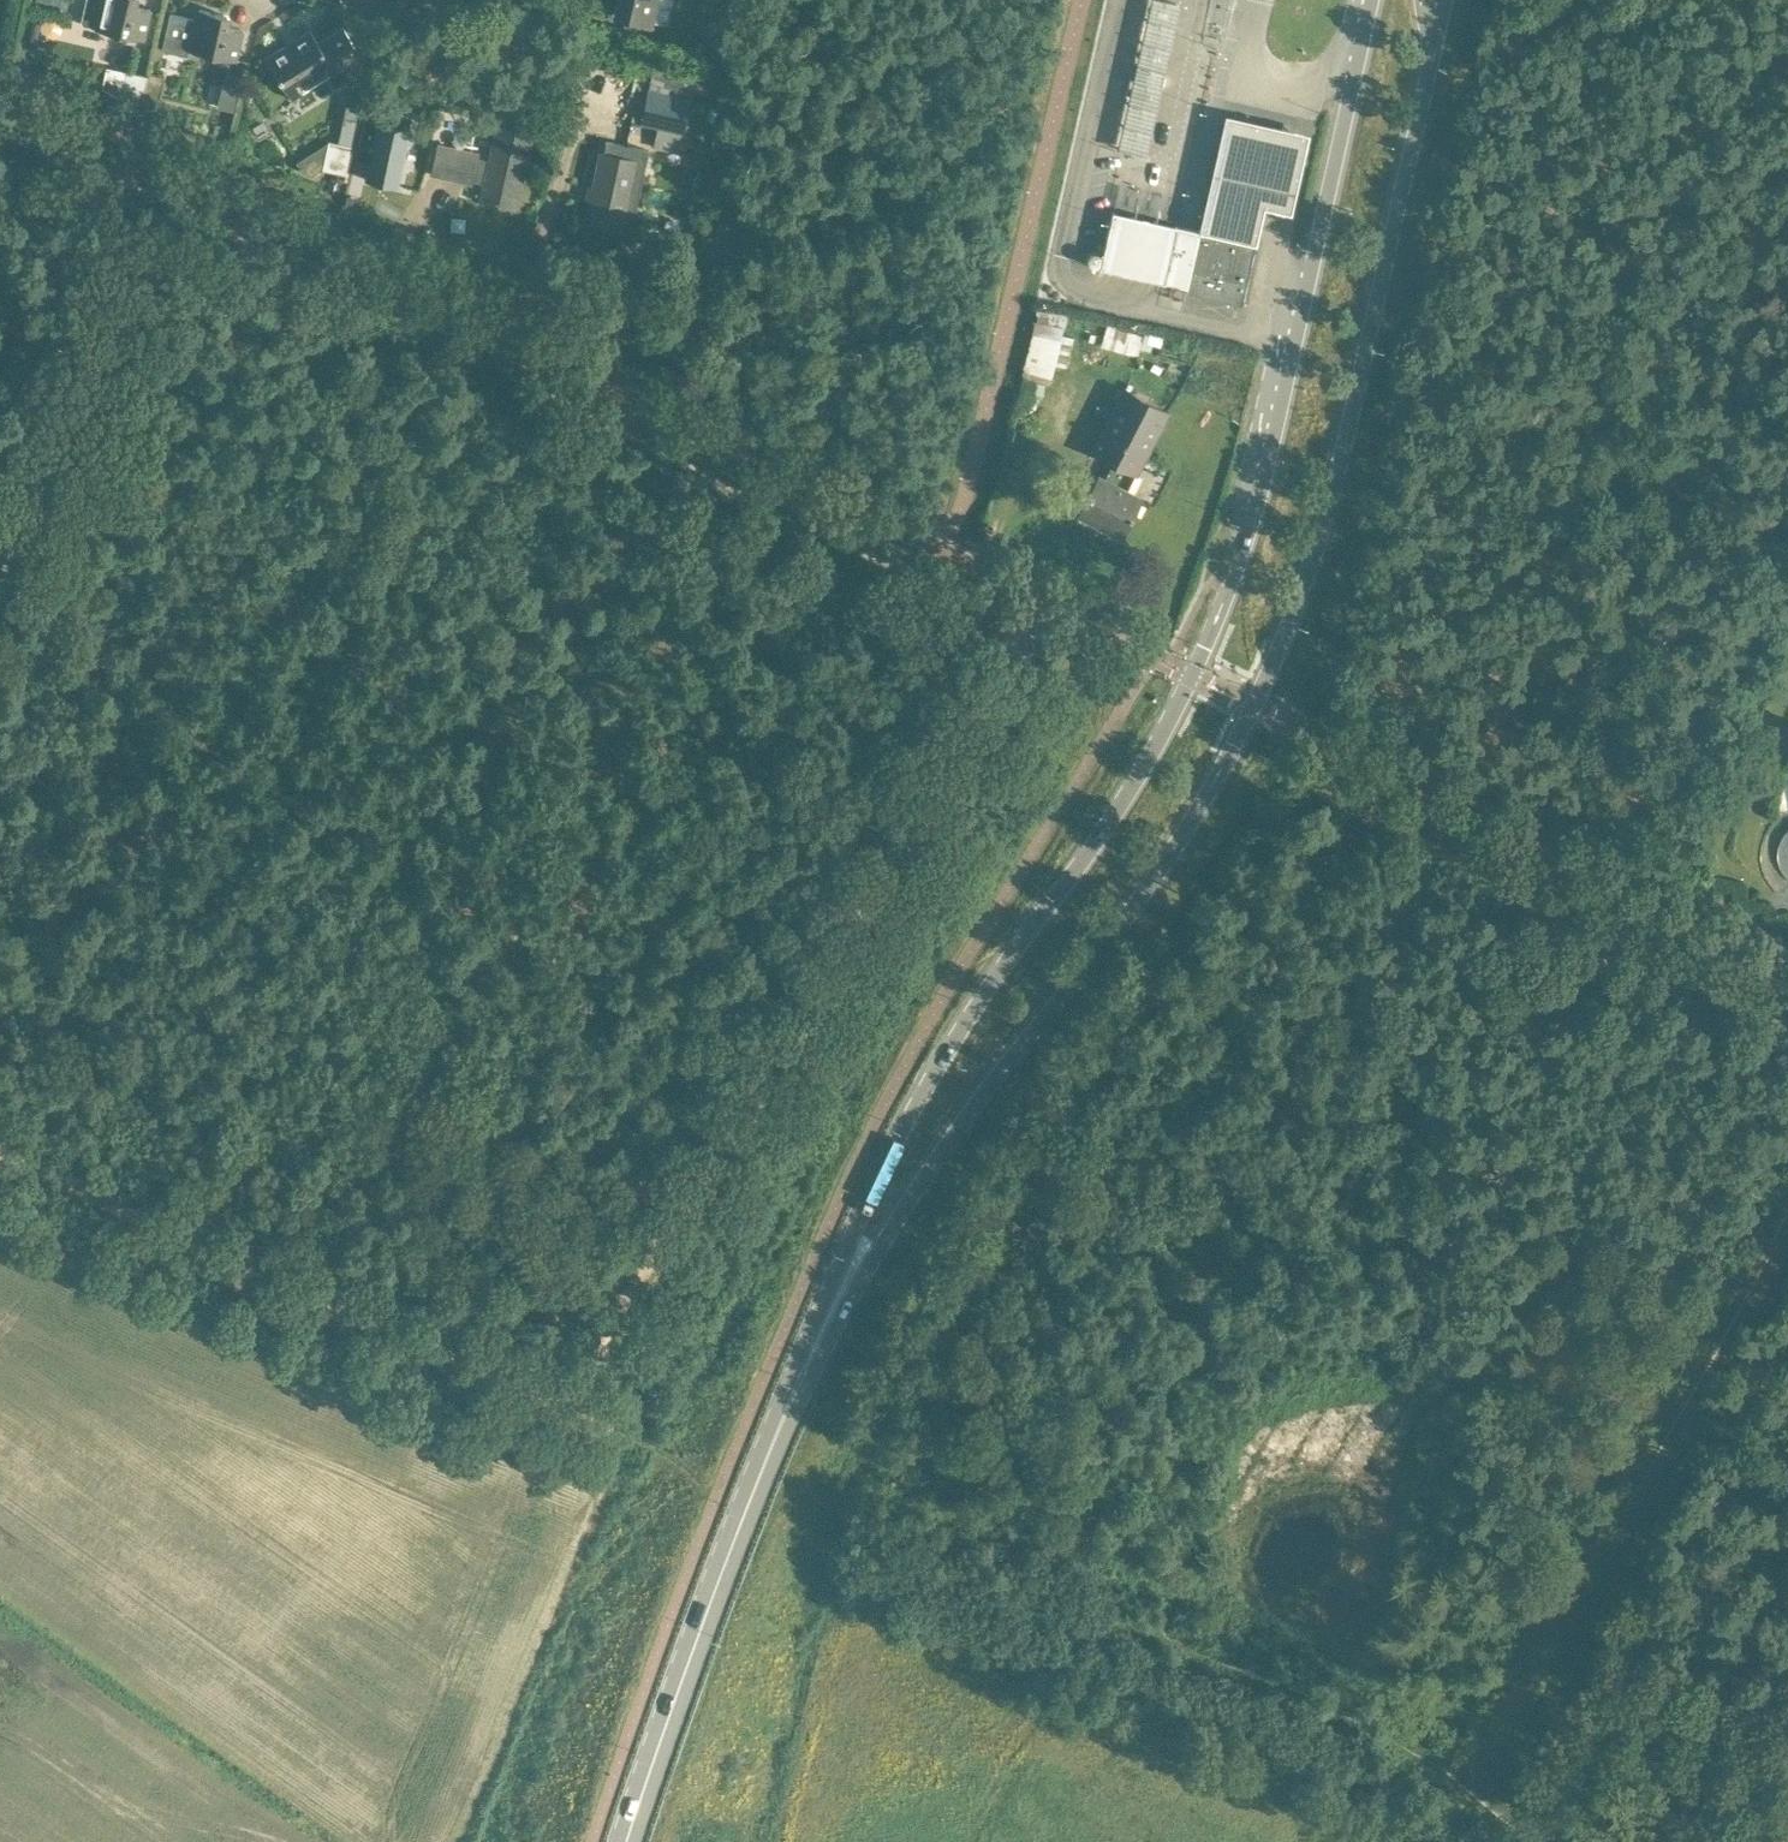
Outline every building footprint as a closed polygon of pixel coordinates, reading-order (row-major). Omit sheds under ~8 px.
[(150,8),(135,5),(136,0),(86,0),(81,21),(83,24),(95,27),(95,28),(143,39),(150,8)] [(615,12),(651,20),(656,0),(618,0),(615,12)] [(243,30),(227,26),(229,19),(227,15),(200,9),(196,11),(194,18),(170,13),(161,50),(187,56),(188,50),(235,61),(243,30)] [(703,25),(685,47),(698,58),(716,35),(703,25)] [(291,99),(360,55),(343,27),(318,43),(310,30),(265,58),(291,99)] [(1136,66),(1133,80),(1160,86),(1161,86),(1161,87),(1165,72),(1164,72),(1136,66)] [(653,69),(641,122),(643,123),(658,126),(654,146),(679,152),(695,79),(653,69)] [(137,105),(138,101),(144,75),(127,71),(120,97),(137,105)] [(142,102),(147,104),(158,106),(163,81),(160,76),(149,73),(142,102)] [(346,106),(338,143),(328,140),(322,169),(348,174),(354,146),(362,110),(346,106)] [(515,206),(535,115),(501,107),(496,128),(489,161),(477,158),(478,153),(438,144),(431,173),(471,182),(473,176),(484,178),(480,199),(515,206)] [(1307,131),(1224,113),(1199,228),(1256,241),(1265,203),(1290,209),(1307,131)] [(363,117),(354,158),(356,159),(357,153),(369,156),(368,161),(364,178),(398,185),(401,171),(402,167),(405,150),(406,145),(407,145),(411,127),(363,117)] [(635,158),(604,152),(601,151),(586,221),(621,229),(636,159),(635,158)] [(1112,211),(1100,268),(1143,277),(1186,287),(1198,230),(1157,221),(1112,211)] [(1242,304),(1256,241),(1199,228),(1198,230),(1186,287),(1185,292),(1242,304)] [(1065,379),(1072,310),(1041,306),(1033,376),(1065,379)] [(1146,329),(1143,339),(1160,345),(1163,335),(1146,329)] [(1097,474),(1078,511),(1080,512),(1081,511),(1120,531),(1119,533),(1121,533),(1140,496),(1125,489),(1134,472),(1135,472),(1167,410),(1125,388),(1093,451),(1112,461),(1104,478),(1097,474)]
